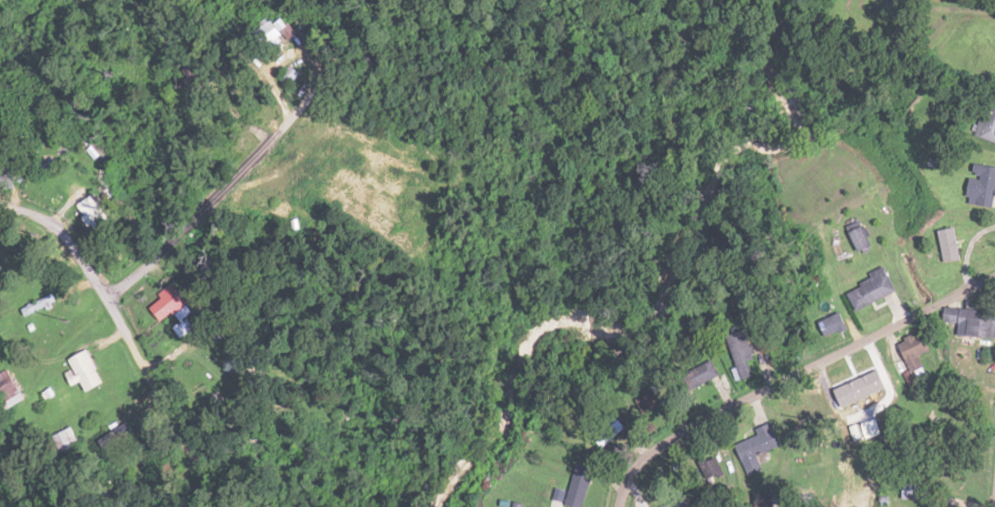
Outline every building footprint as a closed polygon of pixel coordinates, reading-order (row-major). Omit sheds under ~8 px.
[(254,32),(266,48),(280,37),(268,22),(254,32)] [(301,73),(290,64),(279,78),(290,87),(301,73)] [(990,93),(979,137),(994,141),(994,95),(990,93)] [(994,205),(994,166),(974,164),(970,203),(994,205)] [(101,236),(116,223),(90,195),(75,208),(101,236)] [(852,231),(861,252),(874,246),(865,226),(852,231)] [(939,230),(944,261),(961,259),(956,227),(939,230)] [(850,289),(856,307),(895,294),(885,266),(869,272),(872,282),(850,289)] [(945,307),(944,323),(957,323),(956,336),(994,338),(994,310),(945,307)] [(728,335),(742,379),(755,375),(750,359),(755,358),(746,329),(728,335)] [(932,348),(922,330),(897,344),(913,373),(924,367),(918,356),(932,348)] [(68,359),(73,369),(65,373),(72,386),(81,382),(86,391),(103,383),(87,350),(68,359)] [(688,388),(718,376),(712,360),(682,372),(688,388)] [(757,436),(734,443),(739,459),(779,447),(771,423),(755,428),(757,436)] [(75,446),(73,430),(60,431),(62,447),(75,446)] [(593,469),(577,464),(566,504),(575,506),(583,506),(593,469)]
